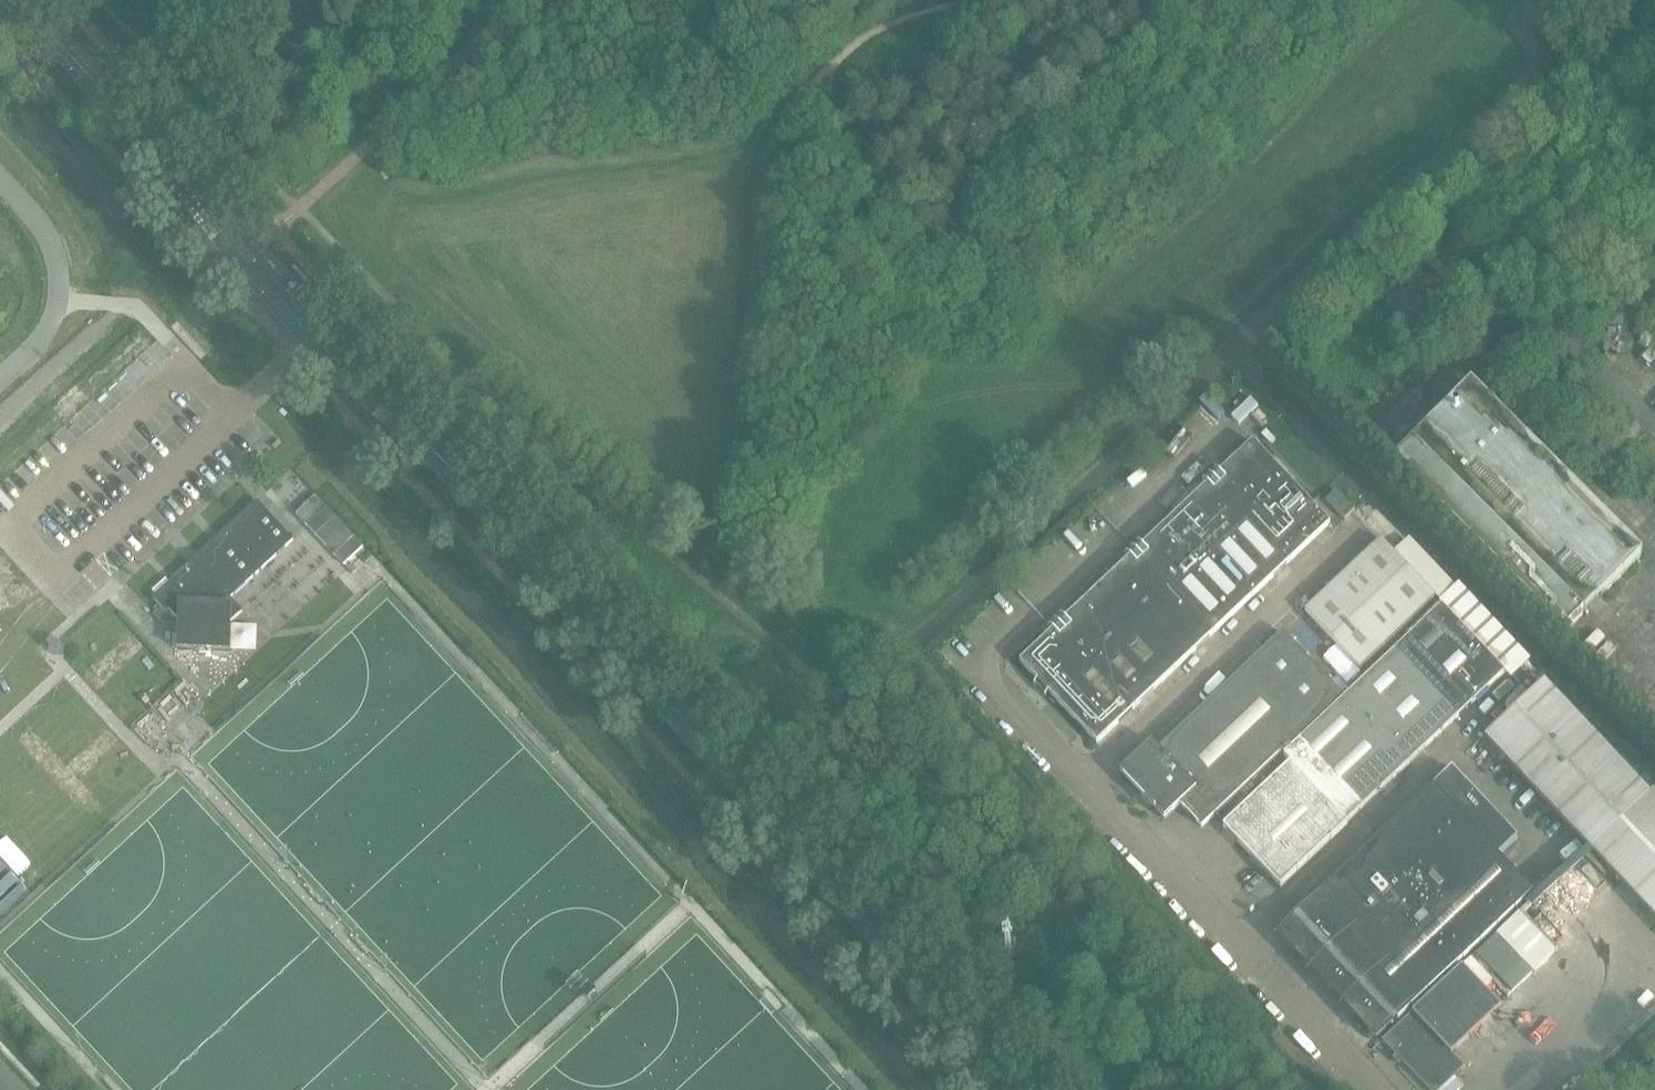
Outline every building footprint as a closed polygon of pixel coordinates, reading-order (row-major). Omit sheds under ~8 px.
[(1553,278),(1541,290),(1548,297),(1560,285),(1553,278)] [(1515,313),(1477,350),(1503,376),(1509,370),(1518,379),(1550,348),(1515,313)] [(1627,351),(1628,350),(1629,349),(1630,348),(1630,347),(1631,345),(1632,344),(1632,342),(1632,340),(1632,338),(1625,321),(1608,321),(1605,325),(1603,349),(1610,355),(1614,351),(1617,352),(1619,352),(1621,353),(1623,352),(1625,352),(1627,351)] [(1650,341),(1647,338),(1640,345),(1644,348),(1635,358),(1642,365),(1644,363),(1650,368),(1654,362),(1654,346),(1650,341)] [(1471,381),(1399,454),(1392,460),(1563,631),(1642,552),(1471,381)] [(1549,405),(1570,427),(1582,415),(1560,394),(1549,405)] [(1214,634),(1287,566),(1331,524),(1254,443),(1220,474),(1215,469),(1216,470),(1210,475),(1210,474),(1209,475),(1210,476),(1205,481),(1204,480),(1203,480),(1208,485),(1143,547),(1138,542),(1137,542),(1138,543),(1133,548),(1132,547),(1214,634)] [(1634,445),(1611,468),(1630,488),(1621,497),(1654,531),(1654,466),(1634,445)] [(1276,457),(1273,460),(1286,474),(1290,471),(1276,457)] [(326,508),(316,497),(296,515),(307,526),(316,536),(326,546),(335,556),(344,566),(363,548),(354,538),(345,528),(336,518),(326,508)] [(193,567),(190,564),(153,599),(166,613),(169,610),(179,620),(178,650),(230,652),(232,622),(243,612),(231,599),(294,541),(258,502),(200,555),(203,558),(198,563),(193,567)] [(1381,541),(1315,603),(1306,612),(1360,670),(1436,599),(1381,541)] [(1137,707),(1154,691),(1214,634),(1132,547),(1132,548),(1132,549),(1127,554),(1127,553),(1126,553),(1131,558),(1072,614),(1066,620),(1061,615),(1060,615),(1061,616),(1056,621),(1055,620),(1137,707)] [(1458,719),(1506,674),(1442,607),(1395,652),(1458,719)] [(1098,744),(1120,724),(1137,707),(1055,620),(1054,621),(1055,622),(1050,627),(1049,626),(1053,631),(1020,663),(1038,681),(1034,685),(1035,686),(1036,685),(1046,696),(1045,697),(1046,697),(1050,694),(1098,744)] [(1119,771),(1165,819),(1180,805),(1202,828),(1342,696),(1283,633),(1160,750),(1152,742),(1151,741),(1119,771)] [(1348,696),(1411,763),(1458,719),(1395,652),(1348,696)] [(1486,739),(1588,848),(1592,852),(1650,797),(1544,684),(1486,739)] [(1411,763),(1348,696),(1316,726),(1379,793),(1411,763)] [(1291,763),(1347,823),(1379,793),(1316,726),(1284,756),(1291,763)] [(1223,827),(1252,857),(1281,888),(1349,824),(1347,823),(1291,763),(1223,827)] [(1376,1041),(1393,1026),(1533,893),(1499,857),(1518,839),(1452,770),(1338,877),(1299,915),(1277,936),(1376,1041)] [(1591,852),(1654,920),(1654,795),(1654,793),(1650,797),(1592,852),(1591,852)] [(926,913),(937,904),(931,897),(921,906),(926,913)] [(991,946),(1000,955),(1013,944),(1004,934),(991,946)] [(1495,936),(1479,951),(1510,984),(1526,968),(1495,936)] [(1470,959),(1463,966),(1484,989),(1492,982),(1470,959)] [(1396,1029),(1383,1041),(1429,1089),(1448,1089),(1445,1086),(1465,1067),(1453,1054),(1501,1007),(1484,989),(1463,966),(1396,1029)]
